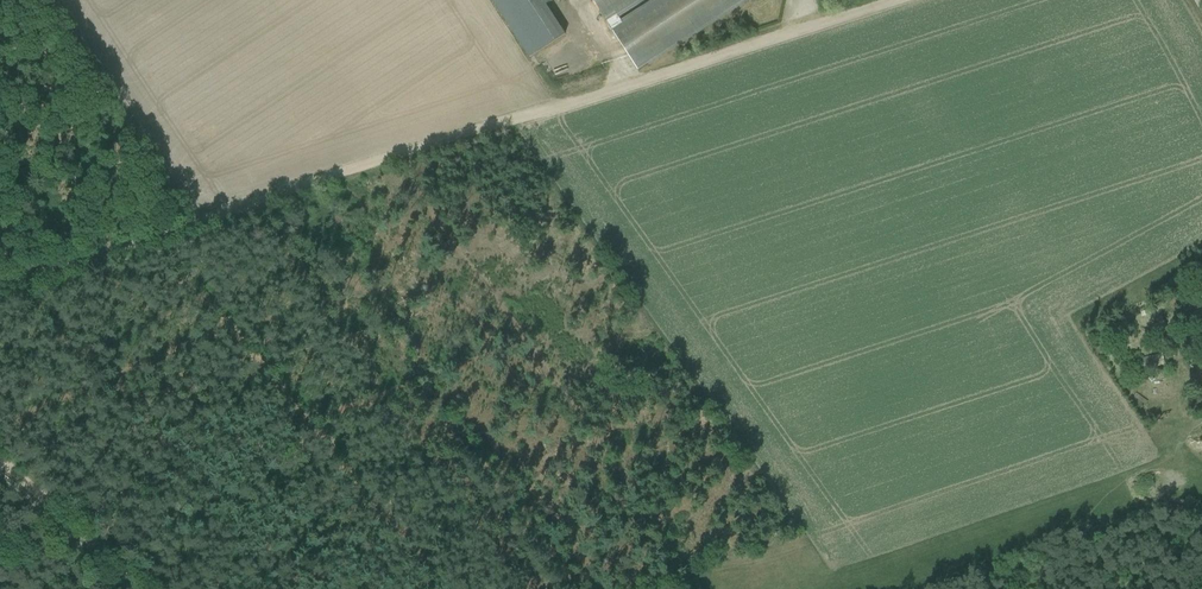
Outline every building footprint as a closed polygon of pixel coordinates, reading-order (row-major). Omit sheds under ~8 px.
[(637,71),(647,64),(649,66),(750,0),(592,0),(637,71)] [(1142,357),(1145,369),(1164,364),(1161,353),(1150,356),(1150,355),(1142,357)] [(1174,420),(1179,417),(1173,402),(1167,404),(1174,420)] [(1146,423),(1153,421),(1147,403),(1140,405),(1146,423)]
